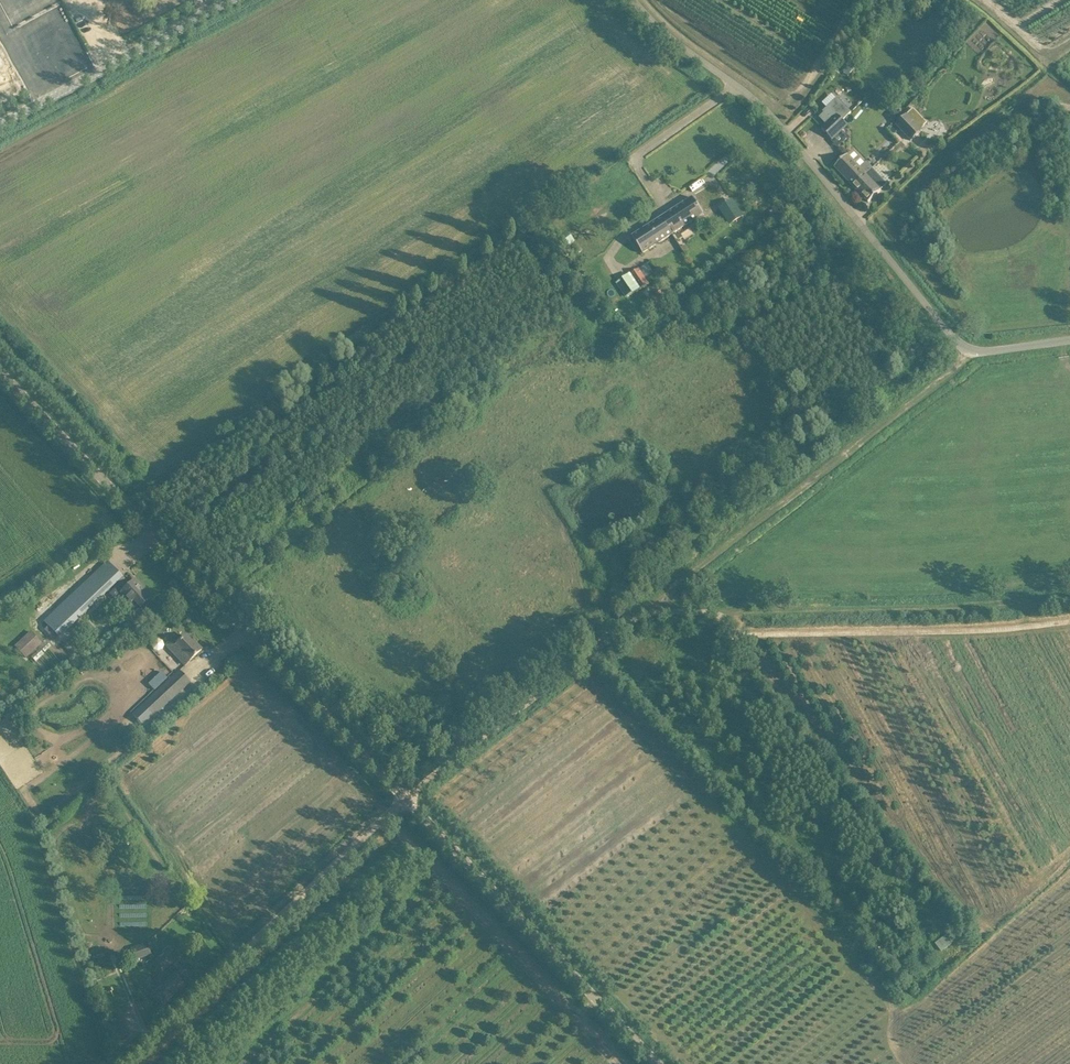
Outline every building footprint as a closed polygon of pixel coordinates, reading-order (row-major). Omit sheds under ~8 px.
[(851,64),(845,69),(850,74),(855,68),(851,64)] [(851,112),(838,98),(824,111),(825,113),(820,117),(827,124),(837,114),(842,120),(851,112)] [(923,131),(922,130),(918,126),(925,120),(914,108),(907,114),(895,126),(911,142),(923,131)] [(894,110),(888,116),(894,122),(900,116),(894,110)] [(822,129),(832,140),(848,126),(842,120),(837,114),(827,124),(822,129)] [(860,168),(853,161),(848,155),(835,167),(841,173),(853,186),(872,168),(866,162),(860,168)] [(869,203),(888,185),(872,168),(853,186),(869,203)] [(662,217),(673,234),(694,220),(704,214),(693,198),(662,217)] [(1062,199),(1054,198),(1054,207),(1062,207),(1062,199)] [(632,237),(638,246),(643,253),(673,234),(662,217),(632,237)] [(646,278),(640,268),(630,274),(640,290),(650,284),(646,278)] [(630,274),(623,278),(633,294),(640,290),(630,274)] [(48,626),(44,630),(55,641),(59,637),(114,585),(122,593),(132,603),(127,608),(134,614),(144,604),(152,596),(145,590),(143,591),(134,581),(129,585),(108,562),(106,564),(100,569),(44,622),(48,626)] [(17,647),(27,658),(43,643),(33,632),(17,647)] [(196,643),(194,645),(186,636),(181,640),(180,641),(176,637),(165,646),(180,662),(183,659),(187,663),(190,661),(194,657),(202,649),(196,643)] [(47,642),(41,648),(45,652),(51,646),(47,642)] [(44,654),(39,649),(31,657),(36,661),(44,654)] [(179,671),(132,716),(143,727),(190,682),(179,671)] [(168,679),(162,672),(149,684),(156,691),(168,679)] [(956,929),(935,945),(942,954),(963,938),(956,929)] [(135,960),(150,955),(146,942),(131,947),(135,960)] [(181,954),(172,945),(153,963),(168,979),(151,994),(162,1005),(184,984),(167,967),(181,954)]
